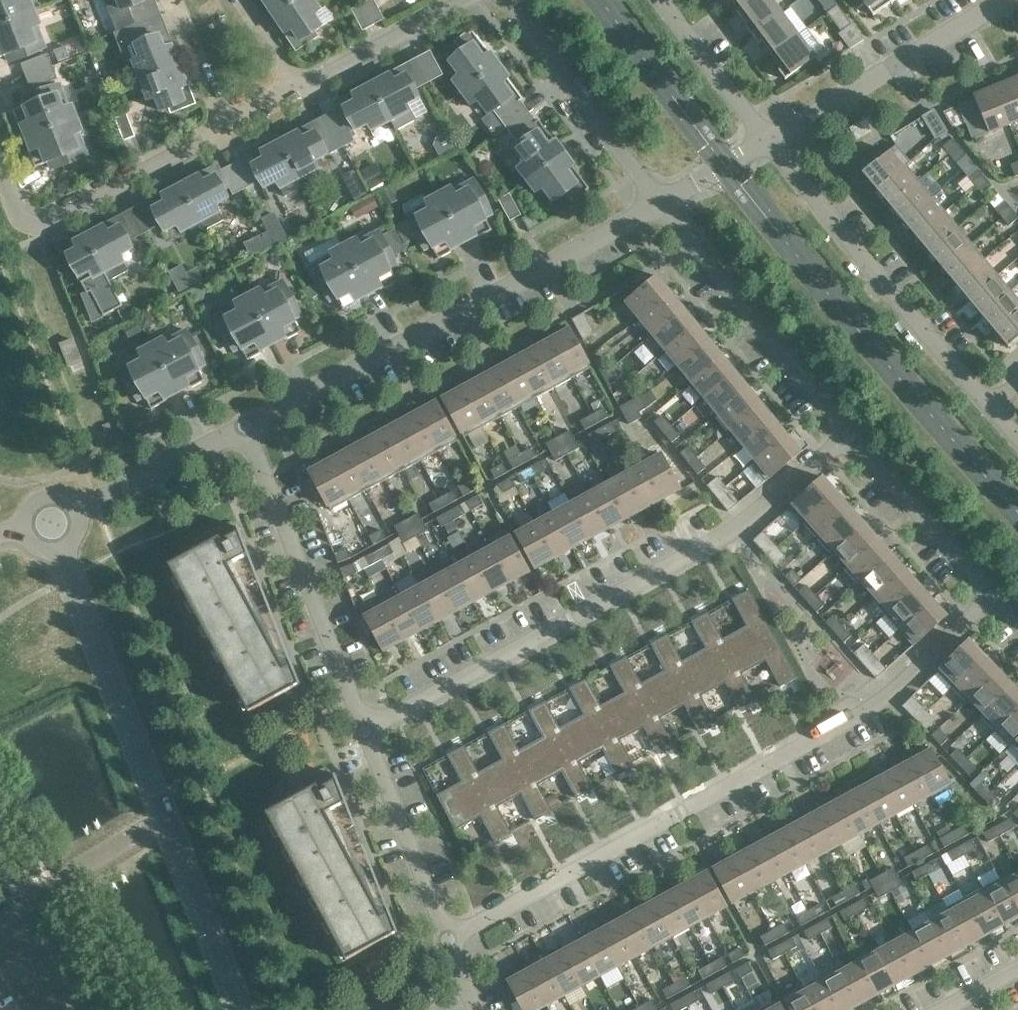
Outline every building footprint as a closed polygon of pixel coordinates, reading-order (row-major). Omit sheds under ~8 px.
[(34,11),(30,0),(0,0),(0,25),(34,11)] [(122,11),(145,2),(145,0),(118,0),(122,11)] [(274,16),(297,0),(273,0),(268,3),(268,2),(266,4),(274,16)] [(313,0),(297,0),(274,16),(282,27),(284,26),(283,25),(288,22),(301,41),(322,27),(313,15),(320,10),(313,0)] [(362,4),(373,25),(384,19),(374,0),(369,0),(362,4)] [(737,11),(752,0),(729,0),(737,11)] [(768,0),(752,0),(737,11),(747,24),(745,25),(752,35),(781,12),(774,3),(772,5),(768,0)] [(894,0),(850,0),(859,13),(860,12),(857,8),(864,3),(873,16),(895,1),(894,0)] [(133,13),(137,24),(159,15),(155,4),(133,13)] [(373,25),(362,4),(352,9),(363,30),(373,25)] [(852,24),(837,5),(828,12),(842,31),(852,24)] [(34,11),(0,25),(0,57),(7,54),(10,62),(45,48),(45,46),(44,46),(36,26),(39,25),(34,11)] [(789,22),(781,12),(752,35),(759,44),(761,43),(770,55),(795,36),(786,24),(789,22)] [(159,15),(137,24),(129,27),(133,38),(164,26),(159,15)] [(454,80),(463,92),(493,70),(486,60),(491,56),(472,31),(469,33),(469,34),(458,42),(464,50),(450,61),(460,75),(454,80)] [(133,60),(141,80),(179,65),(174,52),(172,53),(172,54),(167,56),(158,35),(135,44),(141,57),(133,60)] [(805,49),(795,36),(770,55),(780,68),(778,69),(786,80),(815,57),(807,47),(805,49)] [(48,53),(21,63),(26,76),(53,66),(48,53)] [(430,53),(419,59),(431,80),(441,74),(430,53)] [(431,80),(419,59),(409,64),(420,86),(431,80)] [(184,79),(179,65),(141,80),(149,101),(156,98),(162,111),(185,102),(177,81),(182,79),(182,80),(184,79)] [(53,66),(26,76),(31,89),(58,79),(53,66)] [(500,80),(493,70),(463,92),(472,105),(479,100),(489,114),(494,111),(506,128),(529,111),(521,101),(523,99),(506,76),(500,80)] [(372,84),(391,120),(395,129),(414,119),(406,103),(419,96),(407,74),(387,85),(385,80),(386,79),(385,77),(372,84)] [(1013,83),(995,90),(1009,125),(1017,121),(1017,94),(1013,83)] [(23,126),(27,138),(76,118),(71,105),(67,106),(60,87),(61,86),(60,84),(24,98),(27,105),(13,111),(20,128),(23,126)] [(391,120),(372,84),(359,91),(360,93),(361,92),(364,97),(344,108),(355,130),(368,123),(372,130),(391,120)] [(1009,125),(995,90),(958,105),(972,140),(1009,125)] [(947,132),(934,110),(923,117),(936,138),(947,132)] [(338,111),(328,116),(339,138),(350,132),(338,111)] [(536,122),(529,111),(506,128),(519,145),(514,148),(525,162),(518,167),(527,180),(557,158),(550,148),(556,144),(539,120),(536,122)] [(126,114),(115,119),(124,141),(135,137),(126,114)] [(339,138),(328,116),(317,122),(328,143),(339,138)] [(922,126),(927,124),(923,117),(918,120),(922,126)] [(82,132),(76,118),(27,138),(32,149),(28,150),(35,167),(49,162),(52,169),(88,155),(87,153),(86,153),(78,133),(82,132)] [(870,131),(864,121),(851,128),(857,138),(870,131)] [(280,142),(299,178),(304,187),(323,176),(315,161),(327,154),(316,132),(296,143),(293,137),(294,137),(293,135),(280,142)] [(447,134),(437,139),(435,147),(440,156),(455,149),(447,134)] [(959,146),(952,138),(942,147),(949,155),(959,146)] [(299,178),(280,142),(267,149),(268,150),(269,150),(272,155),(252,166),(264,188),(276,181),(280,188),(299,178)] [(862,173),(876,189),(910,161),(896,145),(862,173)] [(966,155),(959,146),(949,155),(956,163),(966,155)] [(471,157),(481,170),(491,162),(482,149),(471,157)] [(565,167),(557,158),(527,180),(537,192),(543,187),(554,202),(568,191),(574,199),(585,190),(586,191),(589,189),(570,163),(565,167)] [(243,161),(232,167),(244,188),(254,183),(243,161)] [(911,162),(910,161),(876,189),(889,205),(919,180),(907,165),(911,162)] [(360,173),(370,192),(387,182),(377,164),(360,173)] [(244,188),(232,167),(222,173),(233,194),(244,188)] [(985,178),(978,170),(969,178),(975,186),(985,178)] [(181,185),(200,221),(206,232),(225,222),(215,204),(228,197),(217,175),(196,186),(194,181),(195,180),(194,179),(181,185)] [(992,186),(985,178),(975,186),(982,194),(992,186)] [(452,188),(439,195),(463,242),(474,236),(476,239),(492,230),(485,217),(491,213),(474,180),(472,181),(472,182),(453,191),(452,188)] [(932,196),(919,180),(889,205),(902,221),(932,196)] [(73,190),(69,181),(57,186),(61,195),(73,190)] [(200,221),(181,185),(168,192),(169,194),(170,193),(173,199),(153,209),(164,231),(177,224),(181,232),(200,221)] [(356,202),(368,196),(364,188),(351,194),(356,202)] [(390,188),(380,194),(387,208),(398,202),(390,188)] [(520,214),(509,193),(499,199),(510,220),(520,214)] [(463,242),(439,195),(426,202),(428,205),(409,215),(408,214),(406,215),(424,249),(431,245),(438,259),(454,250),(453,247),(463,242)] [(945,211),(932,196),(902,221),(915,236),(945,211)] [(379,208),(373,197),(362,203),(368,214),(379,208)] [(1012,209),(1005,201),(995,209),(1002,217),(1012,209)] [(144,205),(133,211),(144,232),(155,226),(144,205)] [(1012,209),(1002,217),(1009,226),(1017,218),(1017,217),(1012,209)] [(144,232),(133,211),(123,216),(134,237),(144,232)] [(958,227),(945,211),(915,236),(928,252),(958,227)] [(98,229),(86,236),(109,281),(128,271),(120,255),(133,248),(121,226),(101,237),(98,232),(99,231),(98,229)] [(972,243),(958,227),(928,252),(942,268),(972,243)] [(270,237),(274,245),(287,238),(283,230),(270,237)] [(357,240),(344,246),(368,293),(379,287),(381,290),(397,282),(390,268),(396,265),(393,259),(382,237),(379,231),(377,232),(377,233),(358,243),(357,240)] [(395,231),(382,237),(393,259),(406,252),(395,231)] [(123,306),(109,281),(86,236),(73,243),(74,245),(75,244),(78,249),(67,255),(78,277),(81,276),(84,281),(81,282),(87,294),(91,292),(104,316),(123,306)] [(985,259),(972,243),(942,268),(955,284),(985,259)] [(368,293),(344,246),(331,253),(333,257),(314,266),(313,265),(312,267),(329,300),(336,297),(343,310),(359,302),(358,299),(368,293)] [(998,274),(985,259),(955,284),(968,299),(998,274)] [(1011,290),(998,274),(968,299),(981,315),(1011,290)] [(623,305),(636,322),(670,294),(670,293),(667,294),(658,279),(659,277),(658,276),(623,305)] [(261,290),(248,296),(273,343),(284,337),(285,340),(301,332),(294,318),(301,315),(283,281),(281,282),(281,283),(263,293),(261,290)] [(1011,290),(981,315),(994,331),(1017,311),(1017,298),(1011,290)] [(680,310),(670,294),(636,322),(637,322),(640,319),(653,334),(683,309),(682,308),(680,310)] [(273,343),(248,296),(235,303),(237,307),(218,316),(216,317),(234,350),(240,347),(248,360),(263,352),(262,349),(273,343)] [(124,308),(118,311),(123,320),(129,317),(124,308)] [(693,326),(683,309),(653,334),(666,350),(696,325),(695,324),(693,326)] [(994,331),(1008,347),(1017,339),(1017,311),(994,331)] [(596,334),(584,312),(582,313),(583,314),(574,319),(573,318),(572,319),(583,340),(596,334)] [(148,315),(140,320),(144,328),(150,325),(151,321),(148,315)] [(142,331),(137,322),(124,329),(129,338),(142,331)] [(706,342),(696,325),(666,350),(679,366),(709,341),(708,340),(706,342)] [(591,368),(569,327),(568,328),(569,330),(554,341),(552,339),(551,339),(572,378),(591,368)] [(165,339),(152,345),(176,392),(187,386),(189,389),(205,381),(198,367),(204,364),(187,330),(185,331),(185,332),(166,342),(165,339)] [(82,362),(73,338),(60,344),(69,367),(82,362)] [(572,378),(551,339),(536,351),(534,348),(533,349),(554,388),(572,378)] [(719,357),(709,341),(679,366),(692,382),(722,357),(721,356),(719,357)] [(176,392),(152,345),(139,352),(141,356),(122,365),(121,365),(120,366),(137,399),(144,396),(151,409),(167,401),(166,398),(176,392)] [(554,388),(533,349),(518,361),(516,358),(515,359),(536,397),(554,388)] [(604,357),(595,362),(602,374),(611,369),(604,357)] [(732,374),(722,357),(692,382),(705,398),(735,373),(735,372),(732,374)] [(536,397),(515,359),(500,370),(498,368),(497,369),(519,407),(536,397)] [(519,407),(497,369),(482,380),(481,378),(480,378),(501,417),(519,407)] [(617,381),(611,369),(602,374),(608,386),(617,381)] [(745,389),(735,373),(705,398),(718,414),(748,389),(747,388),(745,389)] [(501,417),(480,378),(465,390),(463,387),(462,388),(483,427),(501,417)] [(483,427),(462,388),(446,400),(444,396),(442,397),(464,437),(483,427)] [(758,405),(748,389),(718,414),(731,430),(761,405),(760,404),(758,405)] [(632,401),(636,409),(641,418),(638,413),(647,408),(640,396),(632,401)] [(458,441),(436,400),(434,401),(435,403),(421,414),(419,412),(418,412),(439,451),(458,441)] [(636,409),(632,401),(620,407),(624,416),(636,409)] [(771,421),(761,405),(731,430),(744,445),(774,420),(773,419),(771,421)] [(604,408),(592,414),(597,423),(609,417),(604,408)] [(641,418),(636,409),(624,416),(629,424),(641,418)] [(659,418),(668,428),(676,421),(667,411),(659,418)] [(439,451),(418,412),(403,424),(401,421),(400,422),(421,461),(439,451)] [(597,423),(592,414),(580,421),(585,430),(597,423)] [(784,437),(774,420),(744,445),(756,460),(752,463),(753,464),(787,436),(786,435),(784,437)] [(685,432),(676,421),(668,428),(677,439),(685,432)] [(112,429),(109,422),(101,425),(104,432),(112,429)] [(421,461),(400,422),(385,434),(383,431),(382,432),(403,470),(421,461)] [(617,431),(612,422),(600,429),(605,438),(617,431)] [(605,438),(600,429),(588,435),(593,444),(605,438)] [(570,430),(558,437),(563,445),(575,439),(570,430)] [(403,470),(382,432),(367,443),(365,441),(364,442),(385,480),(403,470)] [(797,453),(787,436),(753,464),(766,481),(802,452),(801,450),(797,453)] [(563,445),(558,437),(546,443),(551,452),(563,445)] [(579,448),(575,439),(563,445),(567,454),(579,448)] [(385,480),(364,442),(349,453),(347,451),(346,451),(367,490),(385,480)] [(685,449),(694,460),(702,453),(693,442),(685,449)] [(567,454),(563,445),(551,452),(555,461),(567,454)] [(532,447),(521,454),(525,463),(537,456),(532,447)] [(367,490),(346,451),(331,463),(329,460),(328,461),(349,500),(367,490)] [(711,464),(702,453),(694,460),(702,470),(711,464)] [(525,463),(521,454),(509,460),(513,469),(525,463)] [(661,454),(643,464),(661,498),(663,498),(662,495),(679,489),(680,490),(681,490),(661,454)] [(349,500),(328,461),(312,473),(310,469),(309,470),(330,510),(349,500)] [(545,470),(540,461),(528,468),(533,477),(545,470)] [(490,470),(495,479),(508,472),(503,463),(490,470)] [(661,498),(643,464),(625,474),(643,508),(645,508),(644,505),(661,498)] [(533,477),(528,468),(516,474),(521,483),(533,477)] [(712,482),(718,489),(729,480),(723,473),(712,482)] [(643,508),(625,474),(607,484),(626,518),(627,518),(626,515),(643,508)] [(825,478),(824,477),(789,508),(804,523),(836,494),(836,493),(833,494),(823,480),(825,478)] [(515,487),(510,478),(498,484),(503,493),(515,487)] [(744,499),(729,480),(718,489),(733,508),(735,507),(734,506),(742,500),(743,500),(744,499)] [(459,488),(463,496),(476,490),(471,481),(459,488)] [(626,518),(607,484),(589,493),(608,528),(609,527),(608,524),(626,518)] [(453,491),(441,497),(446,506),(458,500),(453,491)] [(608,528),(589,493),(571,503),(590,538),(591,537),(590,534),(608,528)] [(847,510),(836,494),(804,523),(817,539),(850,509),(849,508),(847,510)] [(483,504),(478,495),(466,502),(471,511),(483,504)] [(446,506),(441,497),(429,504),(434,513),(446,506)] [(590,538),(571,503),(553,513),(572,547),(573,547),(572,544),(590,538)] [(465,514),(461,505),(449,511),(453,520),(465,514)] [(860,525),(850,509),(817,539),(831,554),(864,525),(863,523),(860,525)] [(453,520),(449,511),(437,518),(442,527),(445,525),(453,520)] [(418,513),(407,520),(411,528),(423,522),(418,513)] [(572,547),(553,513),(535,523),(554,557),(555,557),(554,554),(572,547)] [(411,528),(407,520),(395,526),(399,535),(411,528)] [(459,531),(453,520),(445,525),(451,536),(459,531)] [(428,530),(423,522),(411,528),(416,537),(428,530)] [(554,557),(535,523),(516,533),(536,569),(538,568),(535,564),(554,557)] [(874,540),(864,525),(831,554),(832,555),(835,551),(847,565),(844,568),(844,569),(877,540),(877,539),(874,540)] [(250,558),(238,527),(237,528),(238,532),(222,541),(220,537),(168,565),(175,570),(176,570),(185,587),(182,589),(189,595),(189,594),(198,612),(195,613),(202,619),(212,636),(208,638),(215,643),(225,660),(221,662),(228,667),(229,667),(238,684),(235,686),(242,691),(251,709),(248,710),(249,712),(294,687),(295,687),(295,686),(298,685),(299,686),(301,685),(291,662),(292,661),(292,660),(292,658),(292,657),(291,656),(290,656),(289,655),(288,652),(286,653),(287,655),(286,656),(285,656),(285,657),(284,658),(232,563),(247,555),(248,558),(250,558)] [(416,537),(411,528),(399,535),(404,543),(416,537)] [(369,536),(374,545),(386,539),(381,530),(369,536)] [(779,549),(763,531),(761,532),(762,533),(755,540),(754,539),(752,541),(768,558),(779,549)] [(422,546),(431,541),(426,532),(417,536),(422,546)] [(530,572),(510,536),(491,547),(510,581),(511,581),(510,578),(527,572),(528,573),(530,572)] [(421,546),(416,537),(404,543),(409,553),(421,546)] [(888,556),(877,540),(844,569),(858,584),(891,555),(890,554),(888,556)] [(394,553),(389,544),(377,551),(382,559),(394,553)] [(510,581),(491,547),(473,557),(492,591),(493,591),(492,588),(510,581)] [(347,548),(334,554),(338,563),(351,558),(347,548)] [(786,556),(779,549),(768,558),(775,566),(786,556)] [(382,559),(377,551),(365,557),(370,566),(382,559)] [(901,571),(891,555),(858,584),(859,585),(862,582),(874,596),(871,599),(872,600),(904,570),(904,569),(901,571)] [(492,591),(473,557),(455,566),(474,601),(475,600),(474,597),(492,591)] [(357,573),(353,564),(340,569),(344,578),(357,573)] [(788,565),(780,572),(790,582),(797,575),(788,565)] [(474,601),(455,566),(437,576),(456,611),(457,610),(456,607),(474,601)] [(915,586),(904,570),(872,600),(885,615),(918,585),(917,584),(915,586)] [(456,611),(437,576),(420,586),(438,620),(440,620),(438,617),(456,611)] [(806,585),(798,592),(807,602),(815,595),(806,585)] [(928,601),(918,585),(885,615),(899,630),(932,601),(931,600),(928,601)] [(438,620),(420,586),(402,596),(420,630),(422,630),(421,627),(438,620)] [(773,634),(749,590),(732,599),(747,626),(723,639),(722,639),(732,657),(773,634)] [(824,605),(815,595),(807,602),(817,612),(824,605)] [(420,630),(402,596),(384,605),(403,640),(404,639),(403,637),(420,630)] [(942,617),(932,601),(899,630),(913,646),(947,615),(946,614),(942,617)] [(403,640),(384,605),(365,616),(385,652),(386,651),(384,647),(403,640)] [(706,648),(682,661),(691,679),(732,657),(722,639),(723,639),(709,612),(692,622),(706,648)] [(833,615),(826,622),(835,633),(842,626),(833,615)] [(852,636),(842,626),(835,633),(844,643),(852,636)] [(797,678),(773,634),(732,657),(742,674),(766,661),(780,687),(797,678)] [(665,670),(642,683),(641,684),(651,701),(691,679),(682,661),(668,635),(651,644),(665,670)] [(971,641),(970,640),(937,672),(952,687),(984,657),(983,656),(980,657),(970,643),(971,641)] [(864,644),(854,654),(860,661),(871,652),(864,644)] [(887,669),(871,652),(860,661),(876,679),(878,678),(877,677),(885,670),(885,671),(887,669)] [(625,693),(601,706),(600,706),(610,723),(651,701),(641,684),(642,683),(627,657),(610,666),(625,693)] [(742,674),(732,657),(691,679),(701,696),(725,683),(740,709),(757,700),(742,674)] [(995,672),(984,657),(952,687),(967,703),(970,699),(998,671),(997,670),(995,672)] [(1009,687),(998,671),(970,699),(983,712),(984,713),(1012,686),(1011,685),(1009,687)] [(584,715),(560,728),(569,746),(610,723),(600,706),(601,706),(586,679),(570,688),(584,715)] [(701,696),(691,679),(651,701),(660,719),(661,718),(685,705),(699,732),(716,722),(701,696)] [(1012,686),(984,713),(983,712),(980,716),(995,731),(1017,708),(1017,694),(1012,686)] [(929,713),(912,696),(911,698),(904,705),(903,705),(902,706),(919,723),(929,713)] [(543,737),(519,750),(528,768),(569,746),(560,728),(546,701),(529,711),(543,737)] [(660,719),(651,701),(610,723),(619,741),(620,740),(644,727),(658,754),(675,745),(661,718),(660,719)] [(995,731),(1010,746),(1013,743),(1012,742),(1017,737),(1017,708),(995,731)] [(936,720),(929,713),(919,723),(926,730),(936,720)] [(619,741),(610,723),(569,746),(579,763),(603,750),(618,776),(634,767),(620,740),(619,741)] [(503,759),(479,772),(478,773),(488,790),(528,768),(519,750),(505,724),(488,733),(503,759)] [(939,729),(931,736),(941,746),(948,739),(939,729)] [(462,782),(439,794),(437,795),(446,813),(488,790),(478,773),(479,772),(464,746),(447,755),(462,782)] [(579,763),(569,746),(528,768),(538,785),(539,785),(562,772),(577,798),(594,789),(579,763)] [(958,748),(950,756),(959,765),(967,758),(958,748)] [(950,785),(930,749),(929,749),(930,751),(915,762),(914,760),(913,760),(931,795),(950,785)] [(976,768),(967,758),(959,765),(969,775),(976,768)] [(931,795),(913,760),(898,772),(896,769),(895,770),(913,805),(931,795)] [(538,785),(528,768),(488,790),(497,808),(498,807),(522,794),(536,821),(553,811),(539,785),(538,785)] [(913,805),(895,770),(880,782),(878,779),(877,780),(896,814),(913,805)] [(348,805),(336,775),(334,776),(336,780),(320,789),(317,785),(266,813),(273,818),(283,835),(280,837),(287,842),(296,859),(293,861),(300,867),(300,866),(309,884),(306,885),(313,891),(323,908),(319,910),(326,915),(336,932),(333,934),(339,939),(340,939),(349,956),(346,958),(347,960),(393,935),(393,934),(396,932),(397,934),(399,933),(389,910),(390,908),(390,907),(390,906),(390,905),(389,904),(388,903),(387,903),(386,900),(384,901),(385,903),(384,904),(383,904),(383,905),(382,906),(330,811),(345,803),(346,806),(348,805)] [(896,814),(877,780),(862,791),(860,789),(859,790),(878,824),(896,814)] [(982,782),(974,789),(984,799),(991,792),(982,782)] [(285,790),(281,783),(275,786),(279,794),(285,790)] [(497,808),(488,790),(446,813),(456,830),(481,816),(495,843),(512,834),(498,807),(497,808)] [(878,824),(859,790),(844,801),(842,799),(841,800),(859,834),(878,824)] [(1001,802),(991,792),(984,799),(993,809),(1001,802)] [(859,834),(841,800),(825,811),(824,809),(823,810),(841,844),(859,834)] [(841,844),(823,810),(807,821),(806,819),(805,819),(823,854),(841,844)] [(1012,818),(1007,820),(1012,829),(1017,826),(1012,818)] [(823,854),(805,819),(790,831),(788,828),(787,829),(806,864),(823,854)] [(1012,829),(1007,820),(995,827),(1000,836),(1012,829)] [(964,825),(952,832),(957,841),(968,834),(964,825)] [(1000,836),(995,827),(983,833),(988,842),(1000,836)] [(806,864),(787,829),(772,841),(770,838),(769,839),(788,873),(806,864)] [(957,841),(952,832),(940,839),(945,847),(957,841)] [(788,873),(769,839),(754,850),(752,848),(751,849),(770,883),(788,873)] [(976,849),(971,840),(959,846),(964,855),(976,849)] [(928,845),(916,852),(921,860),(933,854),(928,845)] [(964,855),(959,846),(948,853),(952,862),(964,855)] [(770,883),(751,849),(736,860),(734,858),(733,859),(752,893),(770,883)] [(921,860),(916,852),(904,858),(909,867),(921,860)] [(752,893),(733,859),(717,871),(715,866),(713,867),(733,903),(752,893)] [(941,868),(936,859),(924,866),(929,875),(941,868)] [(929,875),(924,866),(912,872),(917,881),(929,875)] [(893,868),(881,874),(886,883),(898,876),(893,868)] [(1000,878),(1017,911),(1017,869),(1000,878)] [(727,907),(707,871),(705,872),(706,873),(692,884),(690,882),(689,883),(708,917),(727,907)] [(886,883),(881,874),(869,881),(874,889),(886,883)] [(903,885),(898,876),(886,883),(891,892),(903,885)] [(1000,878),(982,888),(1003,925),(1004,925),(1003,922),(1017,916),(1017,911),(1000,878)] [(708,917),(689,883),(674,894),(672,892),(671,892),(690,927),(708,917)] [(891,892),(886,883),(874,889),(879,898),(891,892)] [(856,884),(844,891),(849,900),(861,893),(856,884)] [(909,896),(903,885),(891,892),(897,902),(909,896)] [(1003,925),(982,888),(965,898),(985,935),(986,934),(985,932),(1003,925)] [(849,900),(844,891),(832,897),(837,906),(849,900)] [(690,927),(671,892),(656,904),(654,901),(653,902),(672,937),(690,927)] [(985,935),(965,898),(947,908),(949,912),(967,945),(968,944),(967,941),(985,935)] [(868,908),(863,899),(852,905),(856,914),(868,908)] [(672,937),(653,902),(638,914),(636,911),(635,912),(654,946),(672,937)] [(820,904),(808,911),(813,919),(825,913),(820,904)] [(856,914),(852,905),(840,912),(845,921),(856,914)] [(813,919),(808,911),(796,917),(801,926),(813,919)] [(654,946),(635,912),(620,923),(618,921),(617,922),(636,956),(654,946)] [(967,945),(949,912),(931,922),(949,954),(950,954),(949,951),(967,945)] [(833,927),(828,918),(816,925),(821,934),(833,927)] [(636,956),(617,922),(602,933),(600,931),(599,932),(618,966),(636,956)] [(949,954),(931,922),(913,932),(931,964),(932,964),(931,961),(949,954)] [(784,924),(772,930),(777,939),(789,932),(784,924)] [(821,934),(816,925),(804,931),(809,940),(821,934)] [(777,939),(772,930),(760,937),(765,946),(777,939)] [(618,966),(599,932),(584,943),(582,941),(581,942),(600,976),(618,966)] [(931,964),(913,932),(895,942),(913,974),(914,974),(913,971),(931,964)] [(797,947),(792,938),(780,944),(785,953),(797,947)] [(600,976),(581,942),(566,953),(564,951),(563,951),(582,986),(600,976)] [(913,974),(895,942),(878,951),(875,947),(874,947),(895,984),(896,984),(895,981),(913,974)] [(785,953),(780,944),(768,951),(773,960),(785,953)] [(895,984),(874,947),(857,957),(859,961),(877,994),(878,993),(877,991),(895,984)] [(728,954),(733,963),(745,956),(740,948),(728,954)] [(582,986),(563,951),(548,963),(546,960),(545,961),(564,996),(582,986)] [(722,957),(710,964),(715,973),(727,966),(722,957)] [(564,996),(545,961),(530,973),(528,970),(527,971),(546,1005),(564,996)] [(877,994),(859,961),(842,970),(840,966),(839,967),(859,1004),(860,1003),(859,1000),(877,994)] [(753,971),(748,962),(736,969),(741,978),(753,971)] [(715,973),(710,964),(698,971),(703,979),(715,973)] [(839,967),(821,977),(823,981),(839,1009),(841,1009),(859,1004),(839,967)] [(527,971),(512,983),(509,979),(508,980),(524,1009),(538,1009),(546,1005),(527,971)] [(735,981),(730,972),(718,978),(723,987),(735,981)] [(686,977),(674,984),(679,992),(691,986),(686,977)] [(723,987),(718,978),(706,985),(711,994),(723,987)] [(823,981),(806,990),(804,986),(803,986),(816,1009),(839,1009),(823,981)] [(679,992),(674,984),(662,990),(667,999),(679,992)] [(803,986),(784,997),(791,1009),(816,1009),(803,986)] [(699,1000),(694,991),(682,998),(687,1007),(699,1000)] [(682,998),(670,1004),(673,1009),(681,1009),(687,1007),(682,998)] [(640,1006),(642,1009),(654,1009),(657,1008),(652,1000),(640,1006)] [(778,1000),(760,1009),(783,1009),(778,1000)]
